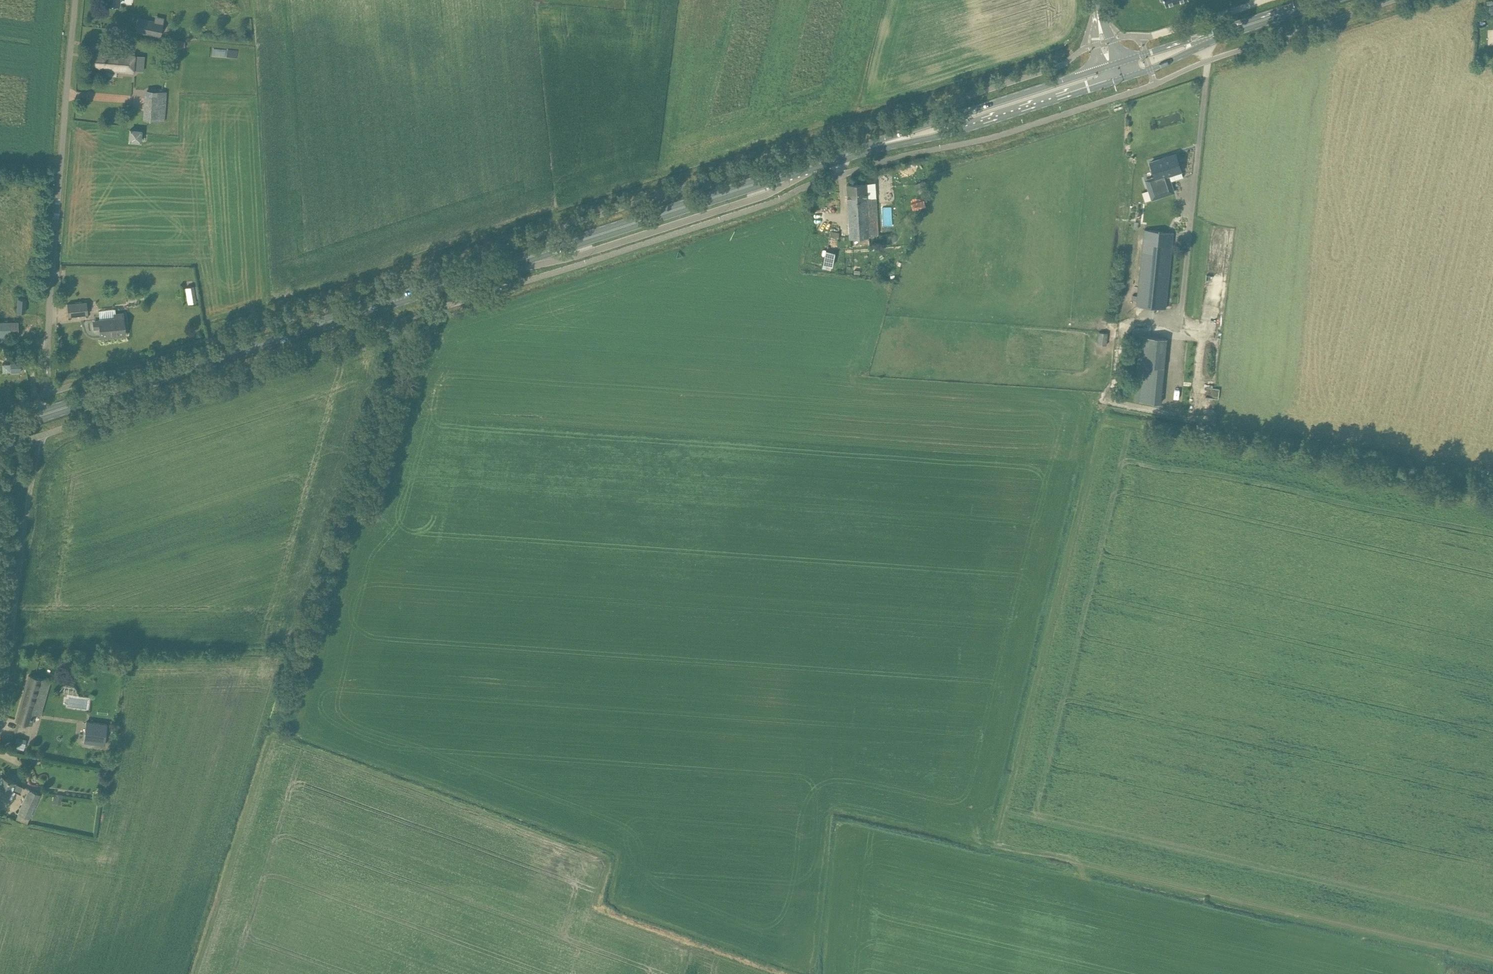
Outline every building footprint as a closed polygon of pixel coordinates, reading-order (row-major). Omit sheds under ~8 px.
[(163,23),(139,18),(136,31),(160,36),(163,23)] [(88,68),(101,69),(132,72),(134,52),(90,48),(88,68)] [(141,130),(130,129),(129,140),(140,141),(141,130)] [(1183,176),(1181,170),(1176,156),(1164,159),(1164,158),(1150,162),(1155,176),(1146,179),(1152,199),(1174,192),(1170,181),(1183,176)] [(888,179),(880,180),(881,188),(889,187),(888,179)] [(847,184),(848,194),(850,237),(878,235),(876,197),(867,197),(867,183),(847,184)] [(900,223),(899,205),(891,205),(891,223),(900,223)] [(1173,233),(1144,230),(1137,305),(1166,308),(1173,233)] [(194,286),(187,287),(189,301),(196,300),(196,297),(194,286)] [(26,298),(18,297),(17,311),(25,311),(26,298)] [(67,304),(68,315),(88,313),(87,301),(67,304)] [(101,319),(99,319),(99,320),(95,320),(93,322),(94,327),(95,328),(100,328),(101,335),(115,334),(115,335),(125,334),(123,313),(115,314),(114,309),(104,310),(100,315),(101,319)] [(18,321),(0,321),(0,335),(18,335),(18,321)] [(1099,332),(1099,344),(1108,344),(1109,332),(1099,332)] [(1161,403),(1167,338),(1140,335),(1137,363),(1138,363),(1134,400),(1161,403)] [(11,371),(20,371),(20,362),(11,362),(11,371)] [(29,675),(16,719),(25,722),(31,724),(34,713),(35,712),(32,711),(37,695),(45,698),(50,681),(42,679),(38,678),(29,675)] [(84,741),(104,744),(106,725),(86,722),(84,741)] [(27,744),(15,740),(13,747),(12,750),(24,754),(25,750),(27,744)] [(3,795),(8,797),(11,789),(20,793),(24,786),(15,782),(10,780),(1,776),(0,778),(0,794),(3,795)] [(19,812),(30,817),(41,794),(30,789),(19,812)] [(54,793),(52,803),(61,804),(63,794),(54,793)]
